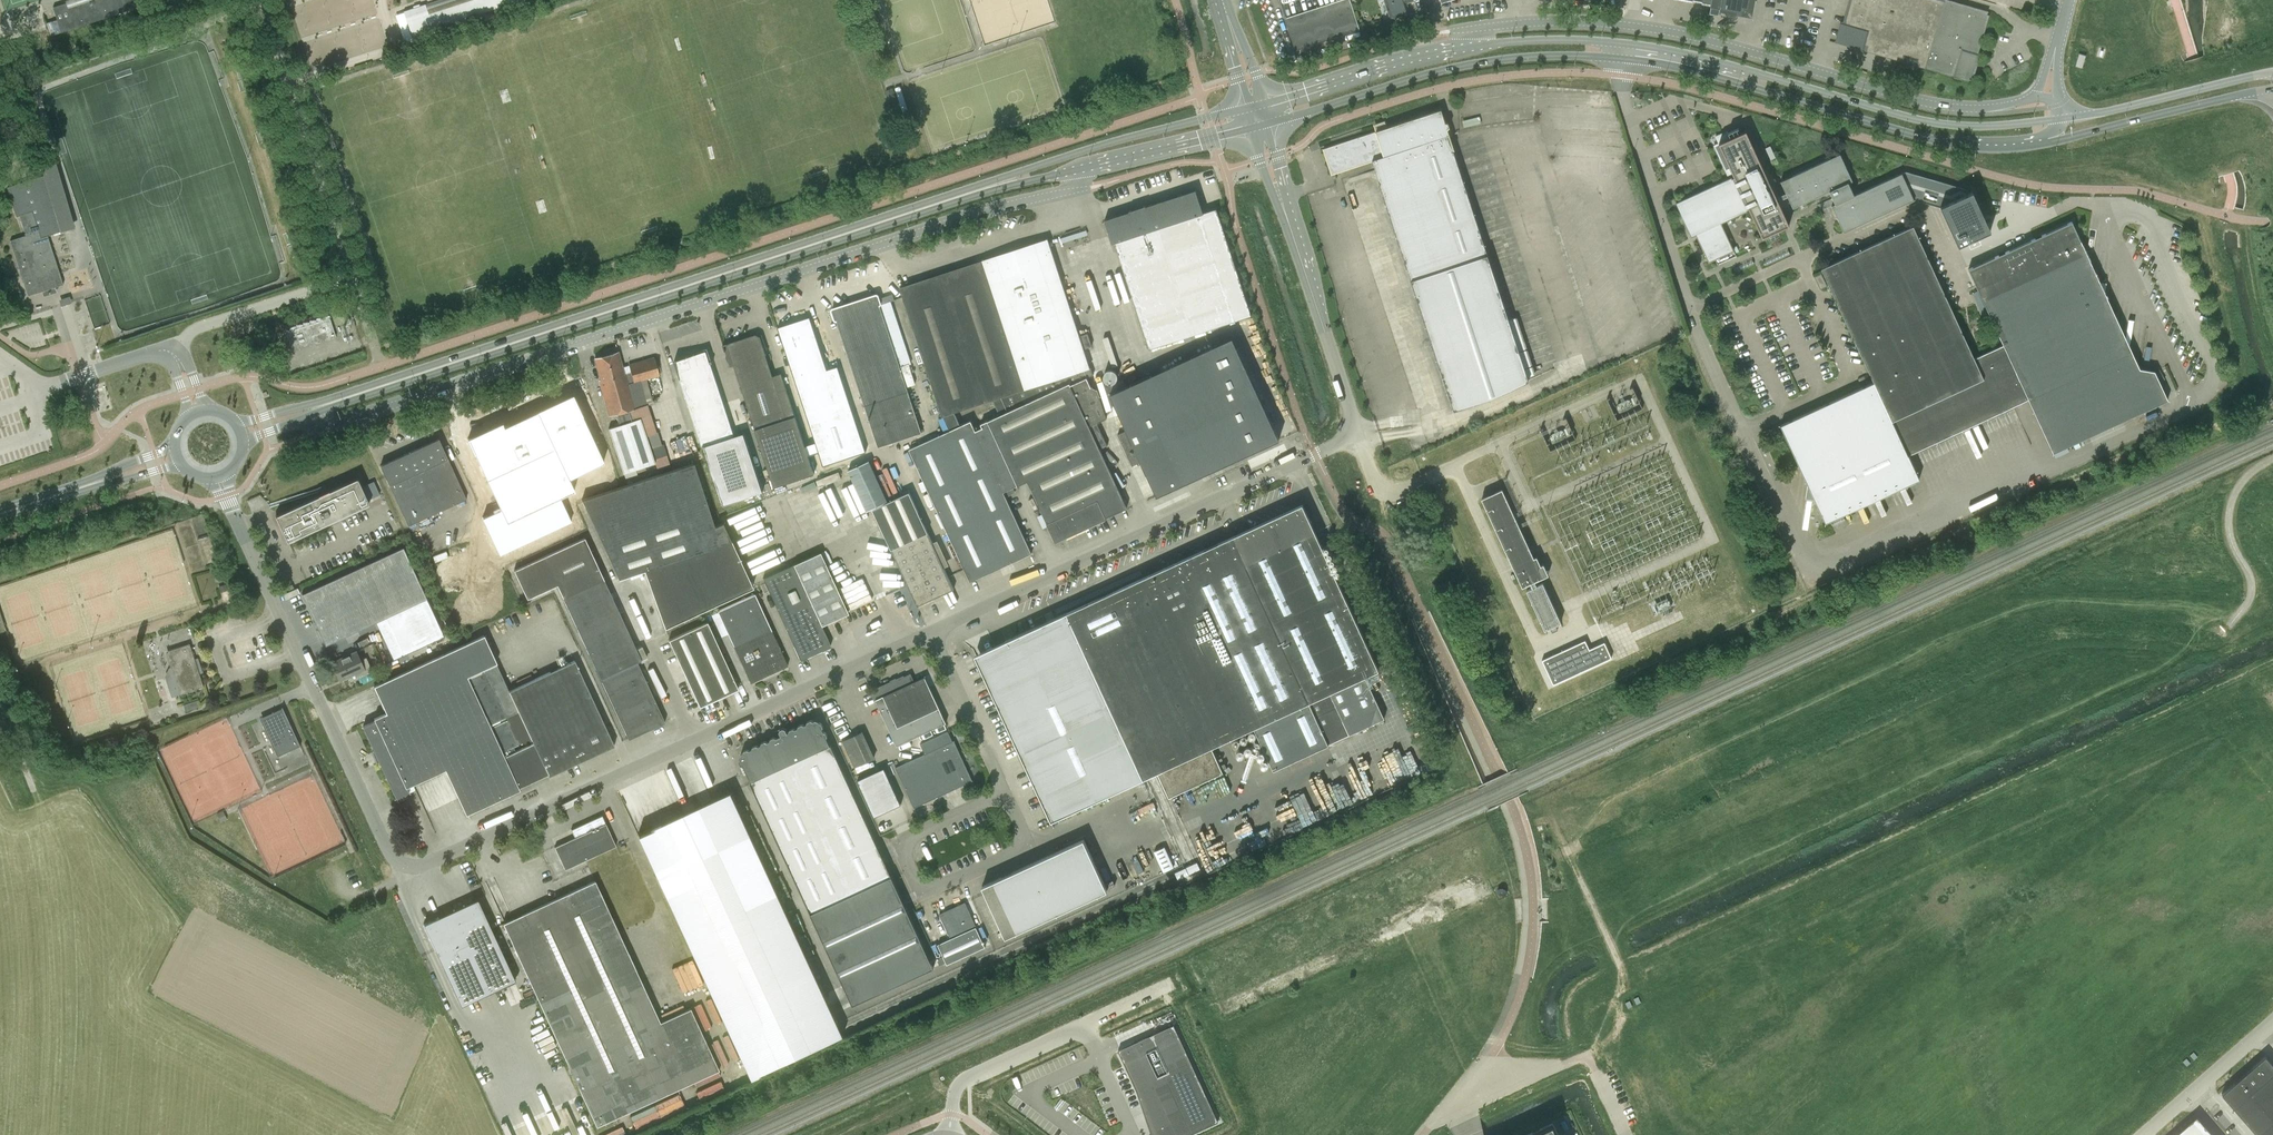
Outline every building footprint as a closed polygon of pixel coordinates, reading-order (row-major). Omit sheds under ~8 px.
[(68,7),(66,3),(53,7),(61,32),(143,5),(142,0),(91,0),(68,7)] [(518,0),(439,0),(404,11),(415,46),(422,43),(421,42),(521,9),(518,0)] [(1285,18),(1296,50),(1360,29),(1350,0),(1340,0),(1285,18)] [(1386,5),(1388,4),(1393,18),(1410,13),(1406,0),(1407,0),(1385,0),(1386,5)] [(1702,1),(1710,2),(1711,2),(1710,5),(1711,5),(1710,8),(1719,9),(1720,6),(1720,7),(1721,4),(1748,9),(1749,0),(1695,0),(1702,1)] [(1988,11),(1950,0),(1851,0),(1841,35),(1848,37),(1851,42),(1853,42),(1855,46),(1861,48),(1862,45),(1904,57),(1902,64),(1913,67),(1915,61),(1957,73),(1956,76),(1959,76),(1959,74),(1965,75),(1966,69),(1972,66),(1988,11)] [(2086,55),(2079,53),(2075,66),(2082,68),(2086,55)] [(886,91),(889,102),(896,99),(893,88),(886,91)] [(1454,148),(1450,135),(1441,109),(1387,127),(1386,124),(1383,123),(1376,125),(1375,128),(1376,131),(1323,148),(1332,174),(1373,160),(1455,409),(1493,396),(1530,380),(1453,149),(1454,148)] [(1778,200),(1787,195),(1793,207),(1829,191),(1835,203),(1831,205),(1843,231),(1914,199),(1902,172),(1854,194),(1848,182),(1852,180),(1840,153),(1780,180),(1786,192),(1776,196),(1746,130),(1741,132),(1738,127),(1728,132),(1730,137),(1719,142),(1734,175),(1676,202),(1692,236),(1696,234),(1708,261),(1734,250),(1721,221),(1749,208),(1762,237),(1789,224),(1778,200)] [(10,240),(28,295),(64,284),(48,235),(60,231),(44,176),(7,188),(16,215),(19,215),(26,235),(10,240)] [(1195,190),(1105,219),(1113,242),(1115,242),(1150,348),(1235,320),(1252,315),(1216,208),(1203,212),(1195,190)] [(2028,398),(2053,452),(2167,399),(2154,371),(2139,369),(2071,222),(1969,269),(1977,288),(2004,345),(1975,358),(1913,225),(1902,230),(1903,230),(1821,268),(1866,363),(1874,381),(1780,424),(1825,521),(1919,478),(1908,454),(2028,398)] [(1090,367),(1090,366),(1048,238),(900,287),(943,416),(955,412),(954,412),(993,399),(993,400),(1090,367)] [(1820,288),(1827,285),(1821,272),(1814,276),(1820,288)] [(895,299),(893,293),(880,298),(882,303),(895,299)] [(876,294),(833,308),(872,427),(875,437),(878,447),(922,432),(876,294)] [(286,331),(293,351),(336,337),(329,317),(286,331)] [(810,317),(778,327),(823,466),(866,452),(862,441),(875,437),(872,427),(859,431),(838,366),(827,370),(810,317)] [(1092,346),(1087,333),(1080,335),(1085,348),(1092,346)] [(761,336),(757,334),(723,345),(730,367),(735,365),(774,487),(814,474),(782,373),(773,376),(766,355),(767,353),(761,349),(763,344),(761,336)] [(1138,372),(1107,386),(1134,444),(1132,445),(1125,431),(1118,434),(1132,466),(1140,462),(1137,456),(1139,455),(1157,495),(1279,439),(1232,337),(1171,365),(1141,379),(1138,372)] [(706,351),(675,361),(703,446),(722,505),(762,492),(743,433),(734,436),(706,351)] [(618,352),(595,359),(601,380),(599,380),(609,416),(616,414),(619,425),(632,420),(629,411),(636,408),(635,404),(637,403),(636,399),(633,399),(629,384),(624,373),(622,366),(618,352)] [(262,363),(269,361),(267,355),(260,358),(262,363)] [(629,364),(622,366),(624,373),(629,384),(659,375),(654,357),(629,364)] [(1092,367),(1090,367),(993,400),(1000,415),(988,421),(984,424),(1013,488),(1028,481),(1047,523),(1056,542),(1107,518),(1107,517),(1127,508),(1100,449),(1108,445),(1097,422),(1106,418),(1097,390),(1091,387),(1087,378),(1082,380),(1081,379),(1095,374),(1092,367)] [(1258,371),(1267,394),(1272,392),(1263,369),(1258,371)] [(522,418),(486,430),(510,504),(492,510),(505,549),(579,524),(571,499),(586,494),(581,480),(618,468),(595,397),(523,421),(522,418)] [(955,412),(943,416),(950,430),(909,449),(971,581),(1032,553),(1004,492),(1013,488),(984,424),(982,424),(984,428),(976,431),(971,421),(961,426),(955,412)] [(619,425),(608,428),(623,473),(654,462),(653,459),(667,455),(663,443),(650,448),(646,437),(640,418),(632,420),(619,425)] [(466,499),(438,438),(380,465),(408,526),(466,499)] [(869,460),(848,470),(867,510),(888,501),(869,460)] [(618,579),(644,570),(665,628),(752,587),(722,523),(714,526),(693,463),(582,500),(618,579)] [(357,478),(276,515),(287,541),(369,504),(361,487),(357,478)] [(1532,587),(1526,590),(1545,630),(1561,622),(1543,583),(1537,585),(1534,580),(1541,577),(1514,516),(1502,490),(1483,499),(1523,585),(1530,582),(1532,587)] [(928,532),(915,505),(909,492),(874,508),(893,549),(892,549),(918,605),(954,589),(928,532)] [(1005,643),(975,658),(988,685),(1052,822),(1158,772),(1170,798),(1224,773),(1212,747),(1255,726),(1275,769),(1384,717),(1364,675),(1379,668),(1303,503),(1005,643)] [(417,547),(409,531),(405,533),(412,549),(417,547)] [(585,538),(514,570),(527,598),(557,584),(560,590),(596,668),(600,677),(628,739),(665,722),(637,661),(641,659),(585,538)] [(403,547),(302,593),(326,645),(386,617),(403,654),(444,636),(427,598),(403,547)] [(800,660),(830,646),(821,625),(847,613),(820,552),(763,578),(800,660)] [(717,611),(751,683),(788,666),(755,593),(717,611)] [(1048,620),(1045,614),(1037,618),(1040,624),(1048,620)] [(738,689),(707,622),(669,640),(699,706),(738,689)] [(522,742),(488,669),(468,678),(467,676),(497,662),(484,635),(374,686),(387,712),(374,718),(375,721),(363,726),(396,798),(409,792),(407,786),(445,769),(466,814),(520,789),(519,787),(539,778),(524,747),(504,756),(502,752),(522,742)] [(1585,639),(1542,659),(1554,684),(1612,657),(1605,641),(1590,648),(1585,639)] [(175,696),(177,695),(203,686),(199,673),(203,672),(198,658),(195,659),(190,643),(166,651),(171,667),(169,667),(167,671),(175,696)] [(356,672),(359,678),(373,672),(366,657),(359,661),(355,653),(334,662),(342,679),(356,672)] [(548,774),(549,776),(614,745),(575,660),(509,690),(497,665),(488,669),(522,742),(531,738),(533,743),(524,747),(539,778),(548,774)] [(915,681),(911,673),(872,691),(897,745),(946,722),(925,676),(915,681)] [(199,706),(197,700),(183,704),(185,711),(199,706)] [(269,721),(263,724),(278,755),(297,746),(300,745),(300,746),(301,746),(282,707),(282,708),(273,712),(273,711),(272,711),(275,718),(269,721)] [(742,755),(754,780),(750,781),(853,1005),(933,968),(933,967),(938,965),(947,985),(949,984),(940,964),(936,957),(930,960),(831,744),(828,746),(816,721),(789,734),(786,728),(784,727),(781,728),(780,731),(780,732),(777,733),(776,735),(778,739),(742,755)] [(855,767),(873,758),(861,732),(843,740),(855,767)] [(895,767),(914,808),(973,780),(954,740),(895,767)] [(885,767),(858,779),(875,816),(902,804),(885,767)] [(750,1078),(762,1073),(844,1035),(731,791),(638,835),(748,1073),(750,1078)] [(611,833),(602,815),(571,829),(575,838),(555,847),(565,869),(616,846),(610,833),(611,833)] [(1064,848),(982,886),(986,893),(1006,937),(1064,910),(1107,890),(1084,839),(1064,848)] [(1165,846),(1154,851),(1163,872),(1174,867),(1165,846)] [(587,868),(580,872),(587,882),(594,878),(587,868)] [(660,1021),(595,881),(504,923),(597,1125),(719,1069),(690,1007),(660,1021)] [(461,1005),(515,980),(478,899),(424,924),(461,1005)] [(936,957),(940,964),(944,962),(946,962),(947,964),(986,946),(965,902),(939,914),(950,938),(938,944),(943,955),(936,957)] [(1119,1049),(1158,1134),(1188,1134),(1219,1121),(1175,1024),(1119,1049)] [(2265,1056),(2221,1094),(2257,1134),(2272,1134),(2272,1065),(2265,1056)] [(721,1079),(696,1092),(699,1099),(725,1086),(721,1079)] [(680,1094),(629,1115),(634,1127),(685,1107),(680,1094)] [(547,1134),(537,1106),(524,1111),(533,1134),(544,1134),(547,1134)] [(2178,1132),(2174,1134),(2213,1134),(2209,1131),(2208,1132),(2196,1118),(2179,1133),(2178,1132)] [(1553,1123),(1526,1134),(1558,1134),(1553,1123)]
